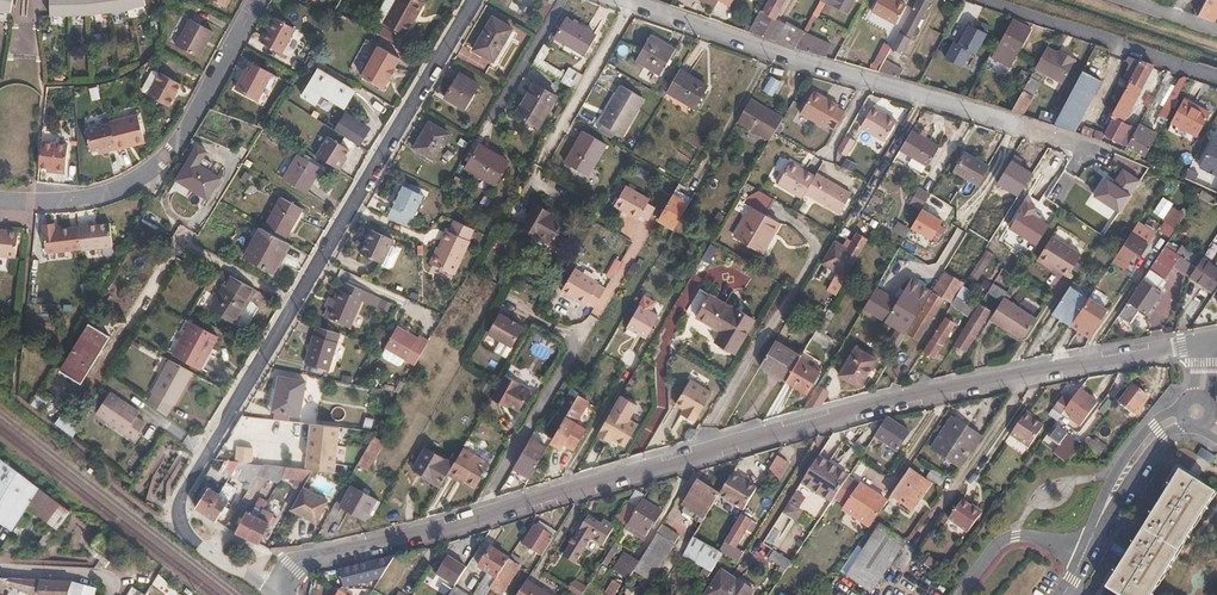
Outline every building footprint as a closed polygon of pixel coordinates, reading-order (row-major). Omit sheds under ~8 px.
[(10,11),(11,4),(12,0),(0,0),(0,10),(10,11)] [(68,0),(51,0),(51,16),(68,16),(68,0)] [(68,16),(88,15),(86,0),(68,0),(68,16)] [(107,14),(105,0),(86,0),(88,15),(107,14)] [(107,14),(126,12),(124,0),(105,0),(107,14)] [(126,12),(145,9),(143,0),(124,0),(126,12)] [(419,0),(383,0),(374,17),(402,33),(409,20),(413,14),(415,15),(423,2),(419,0)] [(763,16),(759,15),(750,32),(796,47),(804,33),(787,24),(785,28),(775,22),(787,0),(772,0),(763,16)] [(844,12),(852,0),(825,0),(844,12)] [(896,0),(878,0),(872,13),(896,25),(906,5),(897,1),(896,0)] [(926,0),(917,0),(893,47),(896,48),(903,52),(917,26),(920,28),(924,21),(921,19),(930,2),(926,0)] [(1198,14),(1213,20),(1216,12),(1216,0),(1205,0),(1198,14)] [(294,26),(274,15),(259,41),(279,52),(294,26)] [(212,29),(189,17),(175,42),(198,55),(212,29)] [(513,28),(493,17),(473,50),(493,62),(513,28)] [(596,33),(568,17),(557,37),(585,53),(596,33)] [(1033,28),(1013,19),(992,60),(1011,70),(1033,28)] [(984,33),(965,23),(956,41),(951,39),(942,58),(962,68),(969,53),(973,55),(984,33)] [(823,39),(805,31),(804,33),(796,47),(818,53),(820,49),(823,39)] [(674,51),(651,38),(636,64),(660,77),(674,51)] [(892,48),(885,45),(881,53),(888,56),(892,48)] [(397,58),(376,46),(360,76),(382,87),(387,77),(389,78),(394,69),(392,68),(397,58)] [(886,60),(889,62),(896,48),(893,47),(892,48),(888,56),(886,60)] [(1058,80),(1070,56),(1065,52),(1063,56),(1058,53),(1047,47),(1035,68),(1042,72),(1058,80)] [(1092,55),(1059,117),(1055,125),(1076,131),(1110,63),(1092,55)] [(568,74),(537,56),(534,63),(564,81),(568,74)] [(1076,59),(1070,56),(1058,80),(1063,83),(1076,59)] [(1132,77),(1143,84),(1153,64),(1128,56),(1127,60),(1131,61),(1127,68),(1135,72),(1132,77)] [(889,62),(886,60),(883,66),(881,70),(900,76),(902,69),(889,62)] [(270,72),(249,61),(234,87),(255,98),(270,72)] [(883,66),(874,62),(872,68),(881,70),(883,66)] [(346,88),(310,66),(294,92),(307,101),(313,91),(317,94),(319,91),(336,102),(346,88)] [(1042,72),(1035,68),(1030,79),(1036,83),(1042,72)] [(1135,72),(1127,68),(1123,76),(1131,79),(1132,77),(1135,72)] [(158,73),(152,70),(150,71),(141,89),(142,92),(147,94),(158,73)] [(480,83),(461,71),(446,97),(466,108),(480,83)] [(706,87),(679,71),(666,93),(694,109),(706,87)] [(180,83),(158,73),(147,94),(146,95),(168,106),(180,83)] [(785,81),(765,74),(757,89),(775,99),(785,81)] [(1189,77),(1182,74),(1160,115),(1167,118),(1189,77)] [(1144,84),(1143,84),(1132,77),(1131,79),(1113,114),(1114,116),(1107,131),(1106,133),(1129,145),(1138,128),(1125,121),(1144,84)] [(1036,83),(1030,79),(1013,112),(1023,115),(1040,84),(1036,83)] [(558,94),(536,82),(518,113),(540,125),(558,94)] [(99,86),(90,88),(93,100),(102,99),(99,86)] [(644,100),(622,88),(600,126),(622,139),(644,100)] [(840,105),(817,93),(813,94),(801,115),(827,129),(828,126),(836,131),(847,113),(838,108),(840,105)] [(783,118),(751,98),(738,120),(770,140),(776,130),(783,118)] [(1212,111),(1186,98),(1174,121),(1201,134),(1212,111)] [(897,121),(872,108),(861,128),(886,141),(897,121)] [(348,111),(336,130),(363,147),(375,129),(348,111)] [(1038,119),(1055,125),(1059,117),(1042,111),(1038,119)] [(109,123),(116,149),(125,147),(125,143),(144,138),(138,114),(109,121),(109,123)] [(1167,118),(1160,115),(1157,121),(1164,124),(1167,118)] [(451,133),(431,122),(416,147),(436,159),(451,133)] [(1141,122),(1138,128),(1129,145),(1146,154),(1150,145),(1143,141),(1150,126),(1141,122)] [(107,152),(116,149),(109,123),(85,129),(91,151),(105,146),(107,152)] [(572,171),(594,131),(587,127),(565,167),(572,171)] [(1107,131),(1099,128),(1094,137),(1103,139),(1106,133),(1107,131)] [(901,149),(916,158),(928,139),(925,137),(920,134),(912,130),(901,149)] [(609,140),(594,131),(572,171),(586,180),(609,140)] [(348,146),(327,134),(315,153),(339,168),(345,158),(342,156),(348,146)] [(856,140),(847,135),(839,148),(839,150),(847,155),(856,140)] [(145,142),(144,138),(125,143),(125,147),(145,142)] [(940,146),(928,139),(916,158),(929,166),(940,146)] [(67,144),(41,141),(38,167),(47,168),(55,169),(55,172),(64,173),(67,144)] [(1210,145),(1201,164),(1216,172),(1216,149),(1210,145)] [(508,163),(480,146),(467,168),(496,185),(508,163)] [(319,165),(298,152),(284,178),(305,191),(319,165)] [(992,166),(969,152),(958,171),(980,185),(992,166)] [(807,190),(818,171),(794,157),(780,180),(805,195),(807,190)] [(218,178),(188,159),(181,170),(185,172),(179,183),(205,200),(218,178)] [(1216,191),(1216,179),(1191,168),(1186,177),(1216,191)] [(820,169),(818,171),(807,190),(842,210),(855,189),(820,169)] [(423,192),(402,181),(386,213),(407,224),(423,192)] [(650,200),(626,186),(615,206),(639,220),(641,216),(648,203),(650,200)] [(749,193),(742,189),(738,194),(746,199),(749,193)] [(689,204),(672,195),(670,200),(686,209),(689,204)] [(262,228),(283,240),(302,208),(281,196),(262,228)] [(686,209),(670,200),(658,220),(674,230),(686,209)] [(656,207),(648,203),(641,216),(649,220),(656,207)] [(757,245),(775,215),(754,204),(737,234),(757,245)] [(535,237),(548,214),(535,206),(522,230),(535,237)] [(548,214),(535,237),(552,246),(564,223),(548,214)] [(782,220),(775,215),(757,245),(764,249),(782,220)] [(78,226),(80,247),(81,248),(112,245),(109,221),(94,223),(87,224),(87,221),(77,222),(78,226)] [(474,231),(454,221),(449,231),(446,230),(429,262),(452,274),(474,231)] [(974,224),(969,221),(966,226),(971,229),(974,224)] [(80,247),(78,226),(60,228),(57,228),(56,225),(42,226),(45,251),(80,247)] [(283,240),(262,228),(260,226),(244,254),(272,271),(288,243),(283,240)] [(391,237),(370,226),(366,235),(365,234),(358,248),(379,260),(391,237)] [(0,228),(0,255),(15,257),(17,234),(7,233),(7,229),(0,228)] [(908,236),(895,229),(892,234),(904,241),(908,236)] [(1150,243),(1133,232),(1114,259),(1127,268),(1137,252),(1142,255),(1150,243)] [(1082,256),(1052,238),(1039,259),(1060,273),(1062,270),(1070,275),(1082,256)] [(862,251),(850,244),(846,252),(834,244),(821,266),(845,280),(862,251)] [(1193,275),(1200,265),(1171,247),(1165,257),(1161,255),(1152,269),(1167,279),(1176,265),(1193,275)] [(1193,275),(1215,289),(1216,285),(1216,249),(1210,260),(1205,257),(1200,265),(1193,275)] [(624,259),(618,256),(609,273),(614,276),(624,259)] [(933,291),(946,269),(939,265),(926,288),(932,292),(933,291)] [(601,280),(576,266),(563,289),(588,302),(589,300),(598,305),(608,287),(600,282),(601,280)] [(864,309),(884,322),(910,279),(889,266),(864,309)] [(946,269),(933,291),(935,292),(910,334),(920,340),(946,298),(953,303),(959,294),(966,281),(946,269)] [(1070,275),(1062,270),(1060,273),(1068,278),(1070,275)] [(256,290),(230,276),(211,311),(238,324),(256,290)] [(1152,279),(1147,276),(1145,279),(1131,301),(1150,313),(1164,292),(1150,284),(1152,279)] [(910,279),(884,322),(887,324),(906,335),(932,292),(926,288),(910,279)] [(1002,300),(1004,298),(1008,291),(994,282),(988,292),(1002,300)] [(371,295),(347,284),(343,293),(340,292),(327,317),(350,328),(362,302),(367,305),(371,295)] [(1054,314),(1071,325),(1078,315),(1085,305),(1089,298),(1071,287),(1054,314)] [(739,307),(715,292),(702,315),(726,328),(731,331),(725,342),(739,350),(759,316),(740,305),(739,307)] [(1089,298),(1085,305),(1093,310),(1102,297),(1093,292),(1089,298)] [(973,302),(959,294),(953,303),(967,311),(973,302)] [(387,310),(390,301),(381,298),(379,308),(387,310)] [(1037,319),(1004,298),(1002,300),(990,319),(1025,341),(1037,319)] [(660,313),(641,302),(628,325),(646,336),(660,313)] [(991,309),(981,303),(979,306),(955,344),(966,350),(991,309)] [(838,308),(831,304),(815,332),(813,334),(829,343),(834,334),(826,329),(838,308)] [(1086,321),(1093,310),(1085,305),(1078,315),(1086,321)] [(523,328),(499,315),(487,335),(511,348),(523,328)] [(1078,315),(1071,325),(1090,338),(1097,327),(1086,321),(1078,315)] [(957,322),(948,317),(927,351),(936,356),(957,322)] [(216,338),(190,323),(172,354),(199,369),(216,338)] [(107,336),(87,324),(59,369),(80,381),(107,336)] [(341,334),(318,326),(306,363),(330,370),(341,334)] [(419,340),(398,327),(385,349),(407,361),(419,340)] [(731,331),(726,328),(720,339),(725,342),(731,331)] [(762,365),(787,379),(801,356),(803,353),(778,339),(762,365)] [(866,353),(856,347),(838,376),(858,388),(862,387),(879,360),(866,353)] [(801,356),(787,379),(808,391),(821,368),(801,356)] [(191,374),(169,361),(151,394),(153,395),(157,398),(152,406),(167,414),(172,406),(173,407),(191,374)] [(533,389),(506,373),(499,385),(493,397),(503,402),(505,399),(512,403),(522,409),(533,389)] [(306,381),(280,375),(280,379),(274,378),(267,409),(300,416),(306,381)] [(716,389),(695,376),(680,401),(689,406),(692,408),(689,413),(699,418),(716,389)] [(826,391),(818,386),(804,408),(823,404),(826,397),(824,395),(826,391)] [(1148,397),(1133,387),(1122,403),(1136,413),(1139,410),(1143,404),(1148,397)] [(1071,405),(1068,408),(1074,412),(1070,419),(1085,429),(1102,403),(1082,389),(1071,405)] [(591,399),(580,393),(552,441),(563,447),(565,444),(567,440),(578,446),(590,427),(579,421),(589,402),(591,399)] [(157,398),(153,395),(148,404),(152,406),(157,398)] [(138,414),(108,396),(96,416),(135,441),(145,425),(135,419),(138,414)] [(1062,418),(1068,408),(1071,405),(1062,398),(1052,411),(1062,418)] [(600,409),(589,402),(579,421),(590,427),(600,409)] [(640,421),(614,406),(599,432),(612,440),(614,436),(627,443),(640,421)] [(1055,427),(1062,432),(1070,419),(1074,412),(1068,408),(1062,418),(1055,427)] [(73,437),(80,429),(63,414),(56,422),(73,437)] [(1045,428),(1026,415),(1010,437),(1029,450),(1045,428)] [(912,432),(889,417),(877,436),(887,443),(890,445),(900,451),(912,432)] [(982,439),(952,419),(931,450),(961,470),(982,439)] [(305,467),(316,468),(334,470),(339,429),(311,425),(305,467)] [(1082,446),(1062,432),(1055,427),(1049,436),(1056,441),(1075,454),(1082,446)] [(1049,451),(1056,441),(1049,436),(1042,446),(1049,451)] [(517,462),(534,473),(544,455),(549,447),(532,437),(517,462)] [(1088,438),(1082,446),(1100,458),(1109,446),(1098,439),(1096,443),(1088,438)] [(384,445),(374,440),(360,463),(370,468),(384,445)] [(450,472),(456,462),(427,446),(416,467),(435,477),(434,480),(443,485),(450,472)] [(464,446),(456,462),(450,472),(460,478),(461,475),(478,485),(491,462),(464,446)] [(1199,448),(1195,455),(1208,463),(1213,456),(1199,448)] [(788,460),(778,453),(768,469),(779,476),(788,460)] [(544,455),(534,473),(533,474),(540,478),(551,459),(544,455)] [(28,506),(39,486),(0,456),(0,520),(14,529),(28,506)] [(836,498),(849,477),(819,457),(803,482),(791,501),(821,521),(833,502),(836,498)] [(255,463),(237,461),(230,475),(255,483),(267,464),(255,463)] [(290,466),(269,464),(259,478),(277,482),(280,483),(283,477),(290,466)] [(308,483),(316,468),(305,467),(290,466),(283,477),(298,479),(298,482),(308,483)] [(1215,490),(1179,468),(1104,586),(1118,594),(1150,594),(1215,490)] [(952,483),(932,470),(927,478),(932,482),(946,491),(952,483)] [(728,479),(719,493),(745,508),(758,486),(733,471),(728,479)] [(930,485),(909,471),(893,495),(914,509),(930,485)] [(850,476),(849,477),(836,498),(847,504),(845,508),(864,521),(873,526),(889,501),(851,477),(850,476)] [(705,516),(719,493),(697,479),(683,503),(705,516)] [(237,489),(226,483),(220,495),(230,501),(237,489)] [(365,490),(355,485),(344,505),(338,502),(331,514),(339,518),(346,506),(368,519),(375,507),(379,498),(371,493),(365,490)] [(331,499),(306,486),(293,508),(318,521),(331,499)] [(207,516),(220,495),(210,488),(196,509),(202,512),(207,516)] [(40,491),(28,506),(58,528),(69,512),(40,491)] [(640,502),(629,519),(628,522),(648,535),(666,506),(646,493),(640,502)] [(230,501),(220,495),(207,516),(213,519),(218,522),(230,501)] [(620,514),(629,519),(640,502),(631,496),(620,514)] [(264,512),(265,510),(270,502),(263,498),(257,507),(264,512)] [(981,517),(962,504),(949,523),(968,536),(981,517)] [(276,516),(265,510),(264,512),(263,515),(249,539),(255,541),(260,544),(276,516)] [(249,539),(263,515),(260,513),(258,516),(249,511),(237,532),(244,536),(249,539)] [(302,518),(291,511),(286,520),(289,521),(283,532),(304,544),(310,531),(299,525),(302,518)] [(614,525),(591,511),(567,549),(579,556),(594,531),(606,538),(614,525)] [(755,522),(742,514),(721,550),(741,562),(746,554),(736,548),(748,527),(751,529),(755,522)] [(702,521),(698,519),(682,545),(686,547),(693,535),(702,521)] [(873,526),(864,521),(860,529),(868,534),(872,528),(873,526)] [(553,538),(534,526),(522,545),(541,557),(553,538)] [(657,534),(675,544),(679,536),(663,526),(657,534)] [(855,567),(881,583),(905,545),(880,528),(878,532),(855,567)] [(109,539),(101,533),(100,534),(94,543),(101,549),(109,539)] [(651,582),(675,544),(657,534),(642,558),(634,571),(651,582)] [(496,579),(508,560),(491,549),(479,568),(489,574),(496,579)] [(469,566),(451,555),(439,574),(457,585),(469,566)] [(508,560),(496,579),(491,587),(489,590),(498,594),(503,594),(520,568),(519,568),(523,562),(511,556),(508,560)] [(378,580),(393,557),(341,569),(344,587),(346,586),(378,580)] [(874,594),(881,583),(855,567),(849,577),(874,594)] [(722,571),(707,594),(752,594),(754,592),(722,571)] [(496,579),(489,574),(483,583),(491,587),(496,579)] [(849,577),(847,579),(872,594),(873,594),(874,594),(849,577)] [(0,578),(0,592),(5,585),(9,578),(0,578)] [(5,585),(36,594),(37,593),(39,579),(9,578),(5,585)] [(37,593),(41,594),(44,594),(69,594),(73,581),(39,579),(37,593)] [(322,579),(312,594),(336,594),(340,590),(338,589),(322,579)] [(97,588),(73,581),(69,594),(95,594),(97,588)] [(152,585),(146,581),(142,587),(148,590),(152,585)] [(491,587),(483,583),(476,594),(486,594),(489,590),(491,587)] [(525,583),(518,594),(545,594),(525,583)]
